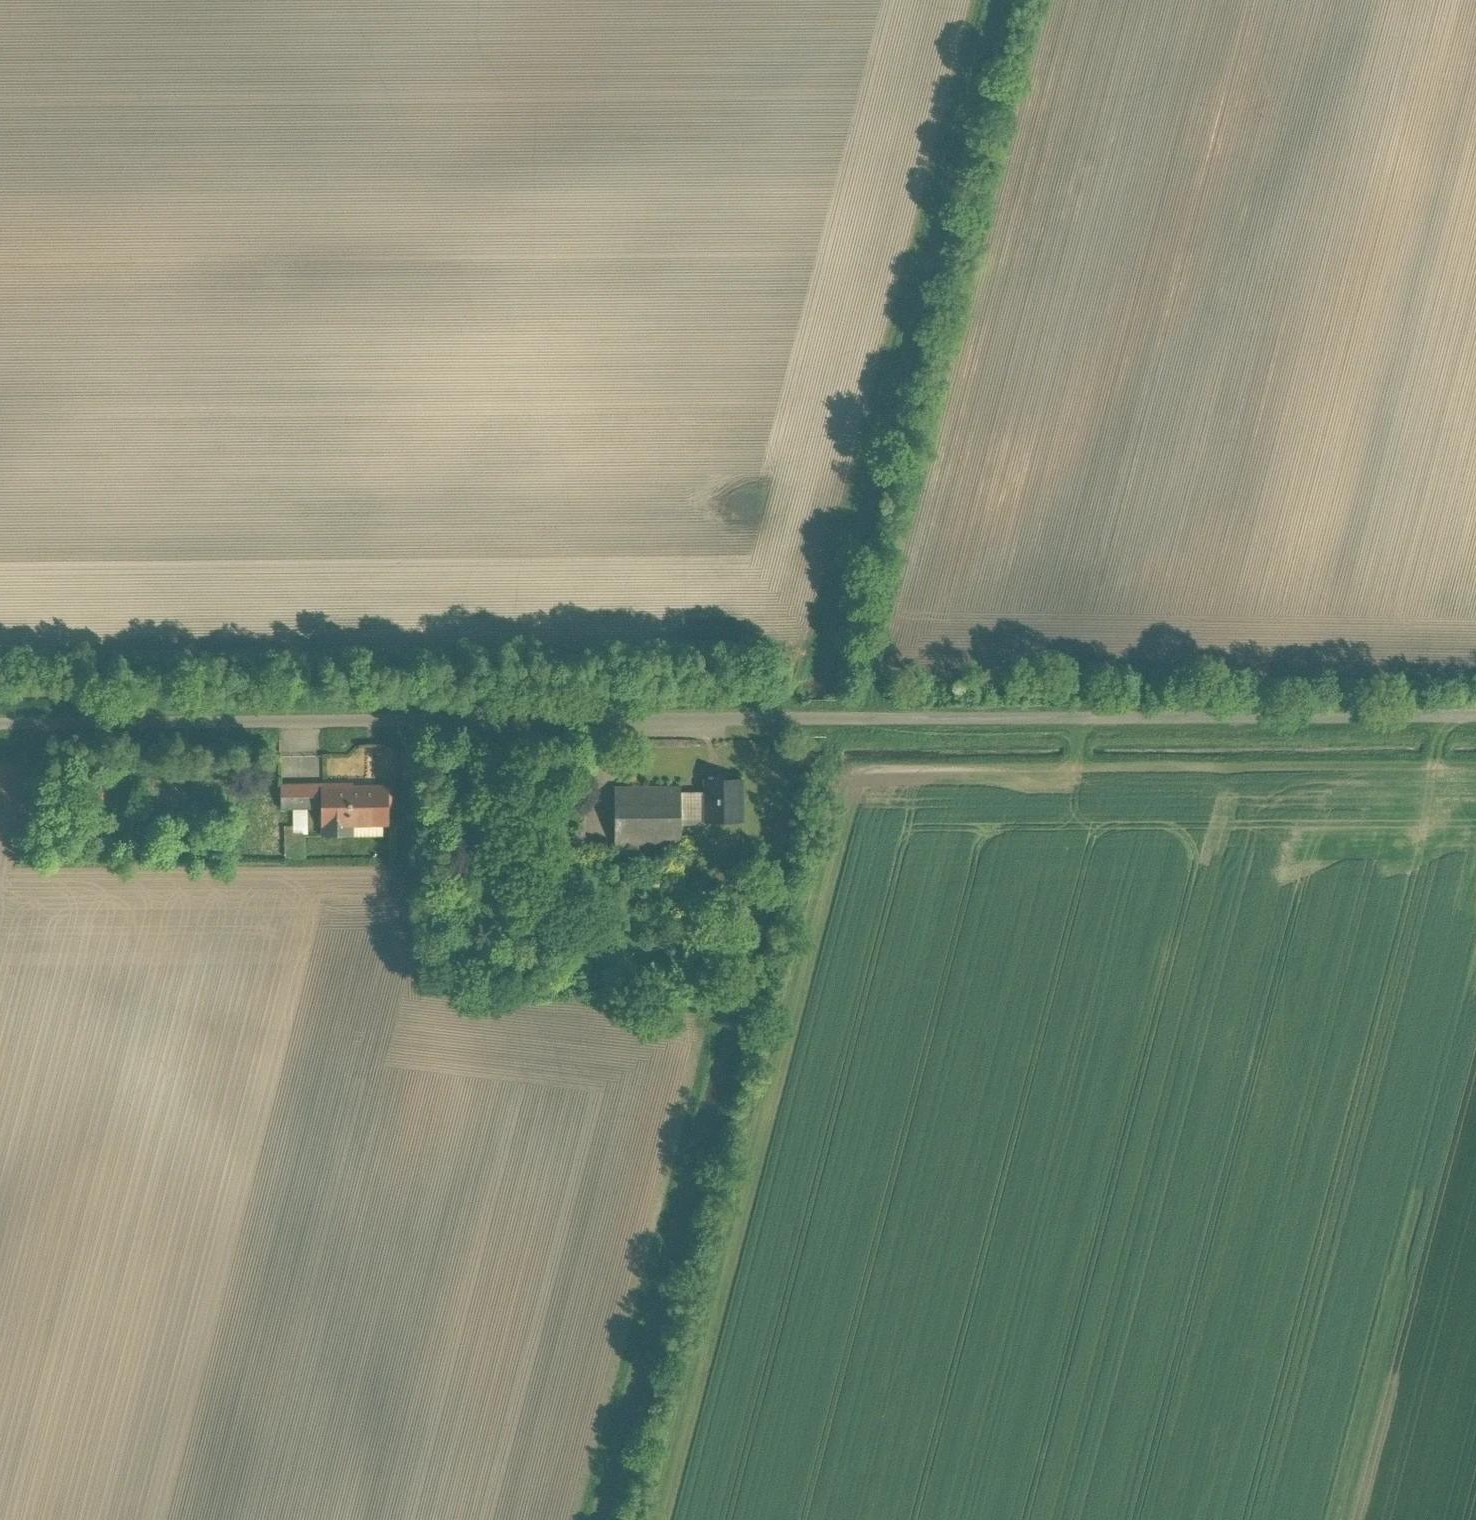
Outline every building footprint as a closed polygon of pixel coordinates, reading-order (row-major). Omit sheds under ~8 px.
[(744,782),(703,782),(704,827),(744,827),(744,782)] [(353,784),(320,785),(321,811),(321,831),(390,830),(389,786),(354,787),(353,784)] [(320,785),(281,786),(281,812),(321,811),(320,785)] [(681,787),(615,788),(615,854),(681,853),(681,787)]
